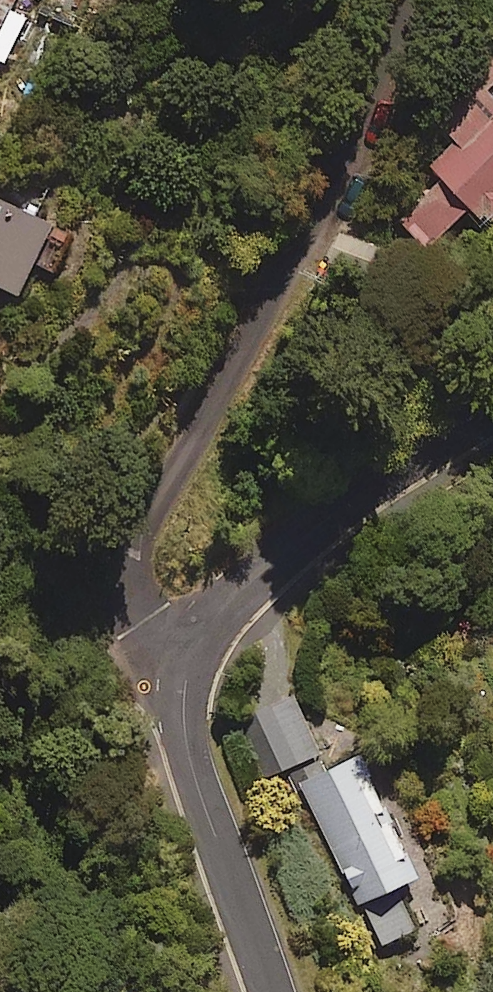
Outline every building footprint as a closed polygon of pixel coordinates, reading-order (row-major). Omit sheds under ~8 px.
[(28,17),(13,9),(17,0),(0,0),(0,59),(7,62),(28,17)] [(469,165),(431,201),(461,232),(492,201),(492,36),(461,67),(485,93),(463,114),(481,133),(458,154),(469,165)] [(18,292),(34,260),(57,271),(67,251),(44,240),(51,224),(0,199),(0,283),(18,292)] [(319,752),(294,695),(245,717),(270,773),(319,752)] [(301,782),(383,945),(423,925),(401,882),(418,873),(357,754),(301,782)]
